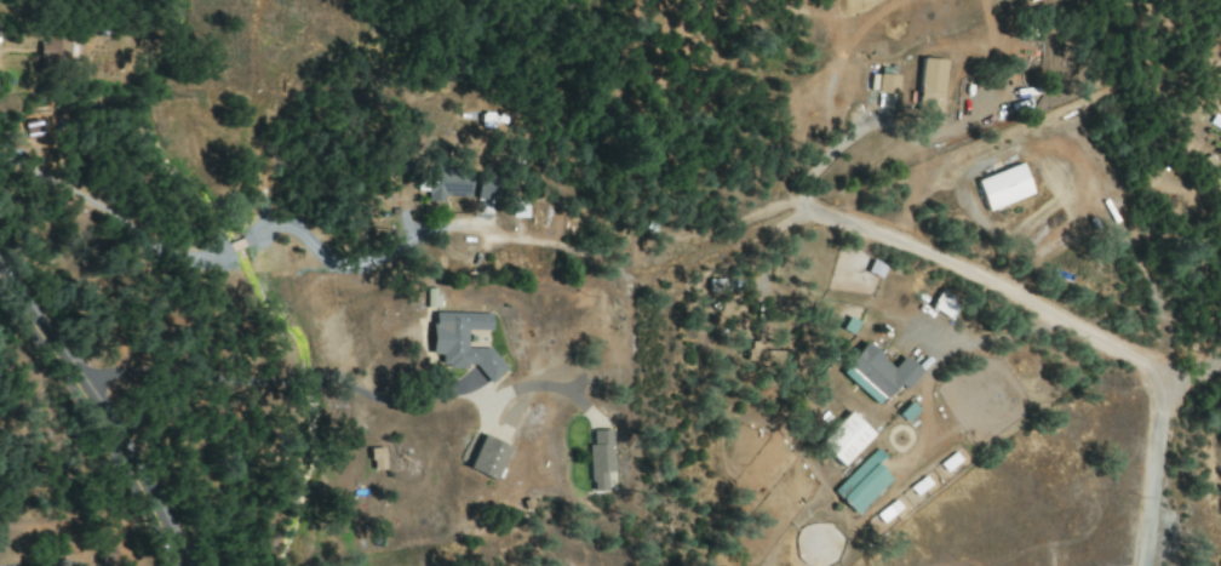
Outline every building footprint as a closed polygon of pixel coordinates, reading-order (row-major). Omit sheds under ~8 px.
[(64,61),(65,37),(40,35),(39,60),(64,61)] [(938,113),(944,60),(920,58),(914,111),(938,113)] [(896,94),(897,75),(876,74),(876,94),(896,94)] [(1210,189),(1220,185),(1220,176),(1213,154),(1199,160),(1210,189)] [(975,179),(985,210),(1030,195),(1020,164),(975,179)] [(469,197),(470,170),(426,169),(425,201),(443,202),(443,196),(469,197)] [(476,200),(496,199),(495,174),(476,175),(476,200)] [(881,266),(869,262),(865,273),(878,277),(881,266)] [(425,308),(437,308),(437,290),(425,290),(425,308)] [(946,319),(957,304),(938,291),(927,306),(946,319)] [(490,314),(430,313),(429,354),(439,355),(439,367),(477,367),(477,377),(497,378),(497,349),(465,348),(465,330),(490,330),(490,314)] [(876,406),(896,384),(902,390),(918,372),(901,357),(890,369),(862,344),(838,371),(876,406)] [(870,434),(847,412),(817,444),(840,466),(870,434)] [(611,432),(586,432),(588,492),(605,491),(605,472),(612,472),(611,432)] [(493,481),(508,447),(480,435),(465,469),(493,481)] [(381,449),(370,449),(370,472),(379,471),(379,459),(381,459),(381,449)] [(831,493),(852,515),(890,480),(869,458),(831,493)]
